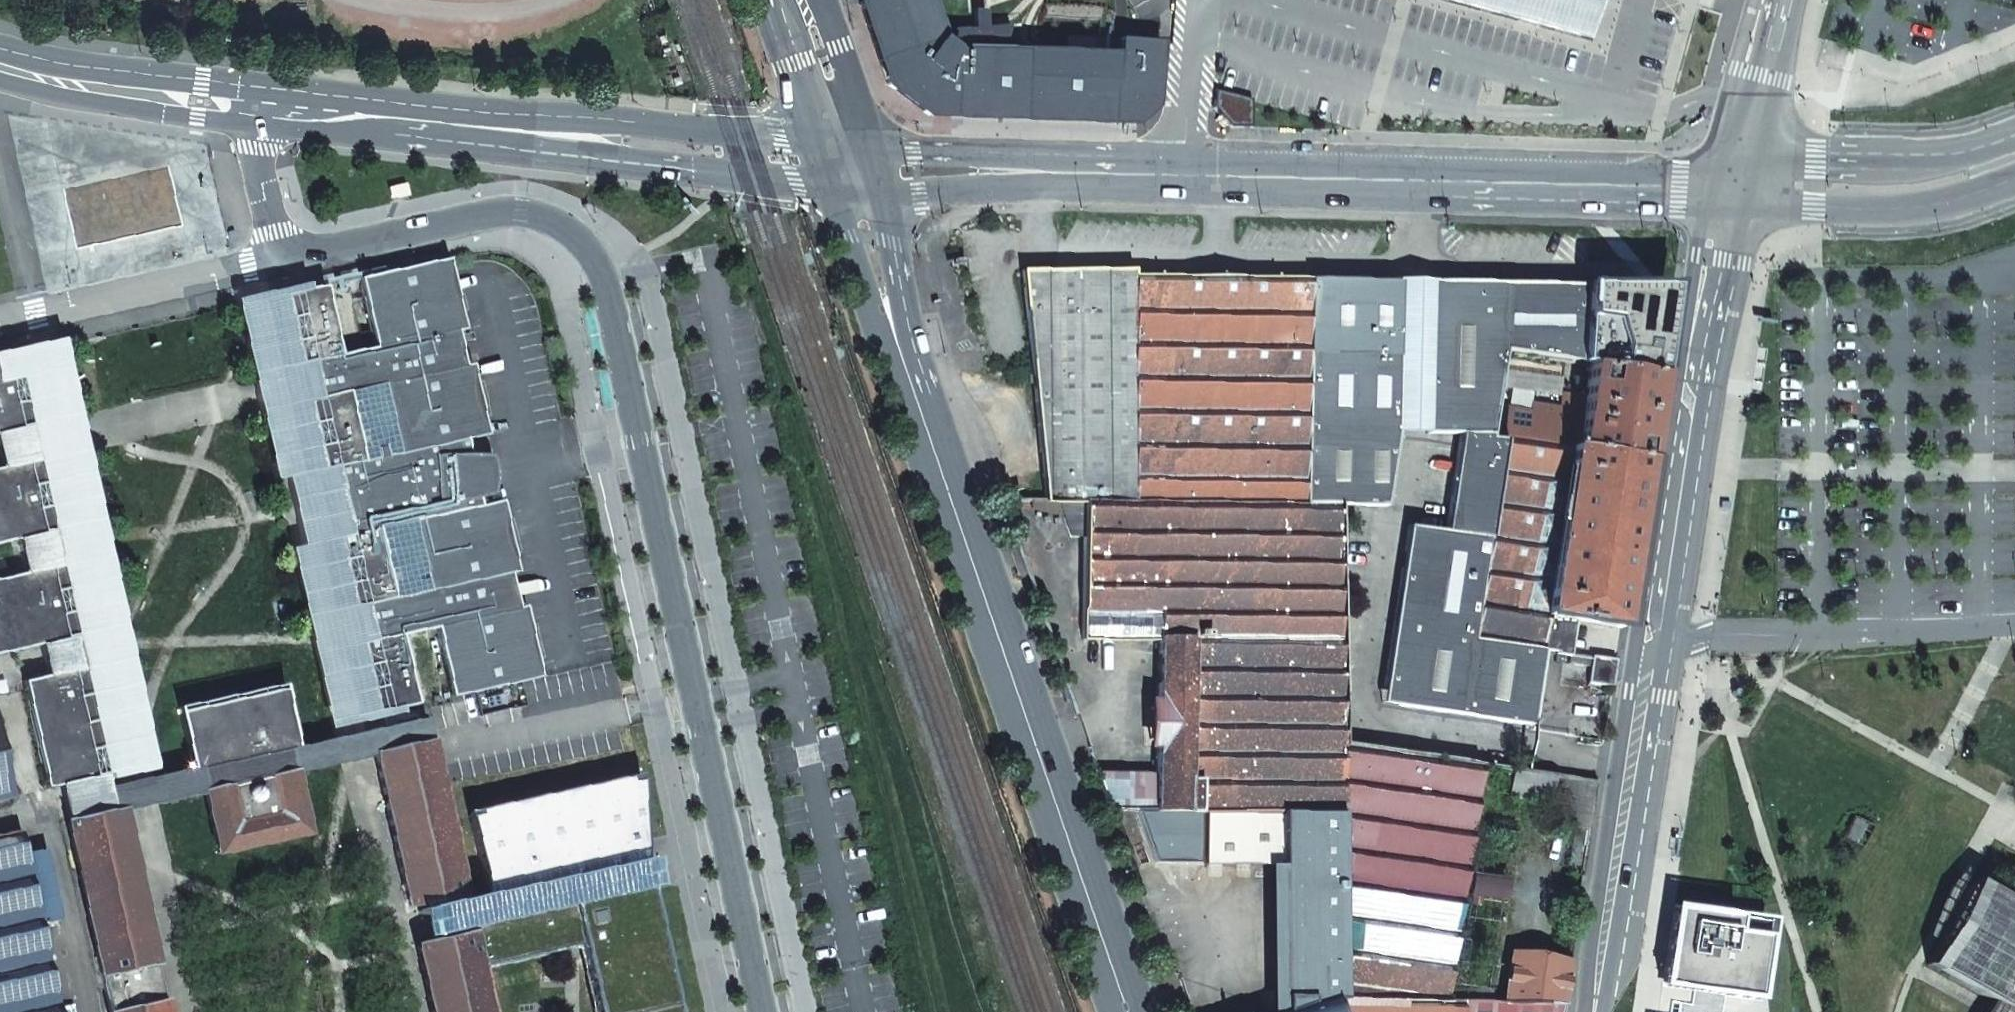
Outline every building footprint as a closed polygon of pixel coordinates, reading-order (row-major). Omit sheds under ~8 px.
[(1118,40),(1117,58),(999,53),(1001,48),(1007,34),(1009,26),(939,30),(929,0),(868,0),(859,3),(888,86),(928,116),(1135,124),(1154,107),(1159,43),(1118,40)] [(1604,51),(1619,0),(1426,0),(1604,51)] [(1251,101),(1215,91),(1213,109),(1230,128),(1252,129),(1251,101)] [(410,186),(392,189),(394,201),(412,198),(410,186)] [(466,333),(452,264),(359,285),(374,351),(340,359),(325,292),(312,295),(310,288),(235,305),(237,312),(252,384),(254,392),(259,415),(275,485),(285,484),(300,549),(289,552),(308,637),(329,734),(383,721),(402,716),(400,708),(416,704),(402,639),(434,632),(448,698),(541,678),(527,611),(520,612),(512,576),(519,574),(504,505),(481,510),(479,503),(492,500),(494,496),(495,489),(496,482),(496,475),(495,468),(491,460),(483,459),(470,458),(467,444),(489,439),(474,369),(467,370),(459,334),(466,333)] [(1337,506),(1303,505),(1307,281),(1133,279),(1133,271),(1022,271),(1032,376),(1028,377),(1029,385),(1033,385),(1044,500),(1031,499),(1033,508),(1065,516),(1071,538),(1085,539),(1083,641),(1158,642),(1156,774),(1097,774),(1110,810),(1136,810),(1200,811),(1207,811),(1283,813),(1343,814),(1340,744),(1337,508),(1337,506)] [(1385,283),(1307,281),(1303,505),(1337,506),(1337,508),(1387,509),(1399,434),(1401,300),(1400,297),(1398,293),(1396,291),(1393,288),(1390,285),(1385,283)] [(1401,300),(1399,434),(1428,434),(1430,301),(1430,297),(1431,293),(1433,290),(1436,287),(1441,284),(1385,283),(1390,285),(1393,288),(1396,291),(1398,293),(1400,297),(1401,300)] [(1582,286),(1441,284),(1436,287),(1433,290),(1431,293),(1430,297),(1430,301),(1428,434),(1461,435),(1447,532),(1410,526),(1385,687),(1399,690),(1398,705),(1534,727),(1544,650),(1559,653),(1566,620),(1576,621),(1621,627),(1646,460),(1528,443),(1505,440),(1505,442),(1491,440),(1505,352),(1578,363),(1582,286)] [(1581,364),(1590,366),(1659,375),(1668,319),(1643,287),(1586,286),(1581,364)] [(87,451),(78,411),(63,347),(62,341),(0,354),(0,458),(2,469),(0,470),(0,547),(19,543),(26,575),(0,580),(0,657),(41,648),(47,676),(102,664),(134,657),(125,618),(87,451)] [(1528,443),(1646,460),(1659,375),(1590,366),(1585,399),(1583,413),(1560,410),(1533,407),(1528,443)] [(1583,413),(1585,399),(1562,396),(1560,410),(1583,413)] [(1566,620),(1559,653),(1559,655),(1569,657),(1570,657),(1571,653),(1576,621),(1566,620)] [(1569,659),(1591,662),(1592,656),(1571,653),(1570,657),(1569,657),(1569,659)] [(1616,660),(1592,656),(1591,662),(1590,667),(1587,683),(1612,686),(1616,660)] [(102,664),(47,676),(22,681),(48,796),(127,779),(159,773),(134,657),(102,664)] [(1568,664),(1590,667),(1591,662),(1569,659),(1568,664)] [(191,771),(191,772),(200,770),(202,782),(205,792),(294,773),(291,760),(289,750),(296,748),(282,684),(177,707),(191,771)] [(1385,687),(1382,703),(1398,705),(1399,690),(1385,687)] [(291,760),(294,773),(342,762),(374,754),(430,742),(425,720),(413,722),(289,750),(291,760)] [(374,754),(408,907),(410,906),(461,895),(464,894),(440,786),(430,742),(374,754)] [(1446,990),(1483,765),(1340,744),(1343,814),(1345,1000),(1444,1002),(1446,990)] [(11,796),(1,751),(0,748),(0,798),(11,796)] [(203,793),(205,792),(202,782),(200,770),(191,772),(191,771),(160,778),(133,784),(108,789),(111,801),(114,813),(123,811),(123,812),(131,810),(145,807),(159,804),(204,794),(203,793)] [(1510,798),(1555,804),(1559,777),(1514,770),(1510,798)] [(204,794),(217,854),(307,834),(294,773),(205,792),(203,793),(204,794)] [(645,890),(648,889),(659,887),(653,859),(648,860),(644,780),(468,818),(485,895),(463,900),(470,934),(473,933),(480,968),(566,948),(572,947),(581,945),(596,1011),(671,1011),(645,890)] [(1200,811),(1136,810),(1154,863),(1199,863),(1200,811)] [(109,1011),(167,1011),(165,1001),(162,1002),(158,983),(154,963),(156,962),(123,812),(123,811),(114,813),(67,823),(109,1011)] [(1206,864),(1283,865),(1283,813),(1207,811),(1206,864)] [(1343,814),(1283,813),(1283,865),(1285,1011),(1289,1011),(1345,1000),(1343,814)] [(1847,839),(1857,845),(1867,828),(1856,822),(1847,839)] [(0,837),(0,1011),(58,1011),(54,992),(49,972),(44,949),(40,928),(35,906),(30,884),(25,863),(21,842),(19,832),(0,837)] [(1675,836),(1672,855),(1679,857),(1683,837),(1679,837),(1675,836)] [(1984,886),(1942,960),(1992,989),(1980,1011),(2014,1011),(2014,903),(1984,886)] [(415,929),(419,945),(470,934),(463,900),(461,895),(410,906),(415,929)] [(1724,995),(1753,999),(1766,922),(1674,907),(1663,977),(1657,1011),(1721,1011),(1724,995)] [(416,946),(431,1011),(490,1011),(480,968),(473,933),(470,934),(419,945),(416,946)] [(1562,1005),(1569,962),(1514,954),(1505,1003),(1562,1005)] [(1444,1002),(1491,1003),(1492,990),(1446,990),(1444,1002)] [(1562,1005),(1505,1003),(1491,1003),(1444,1002),(1345,1000),(1289,1011),(1561,1011),(1562,1005)]
